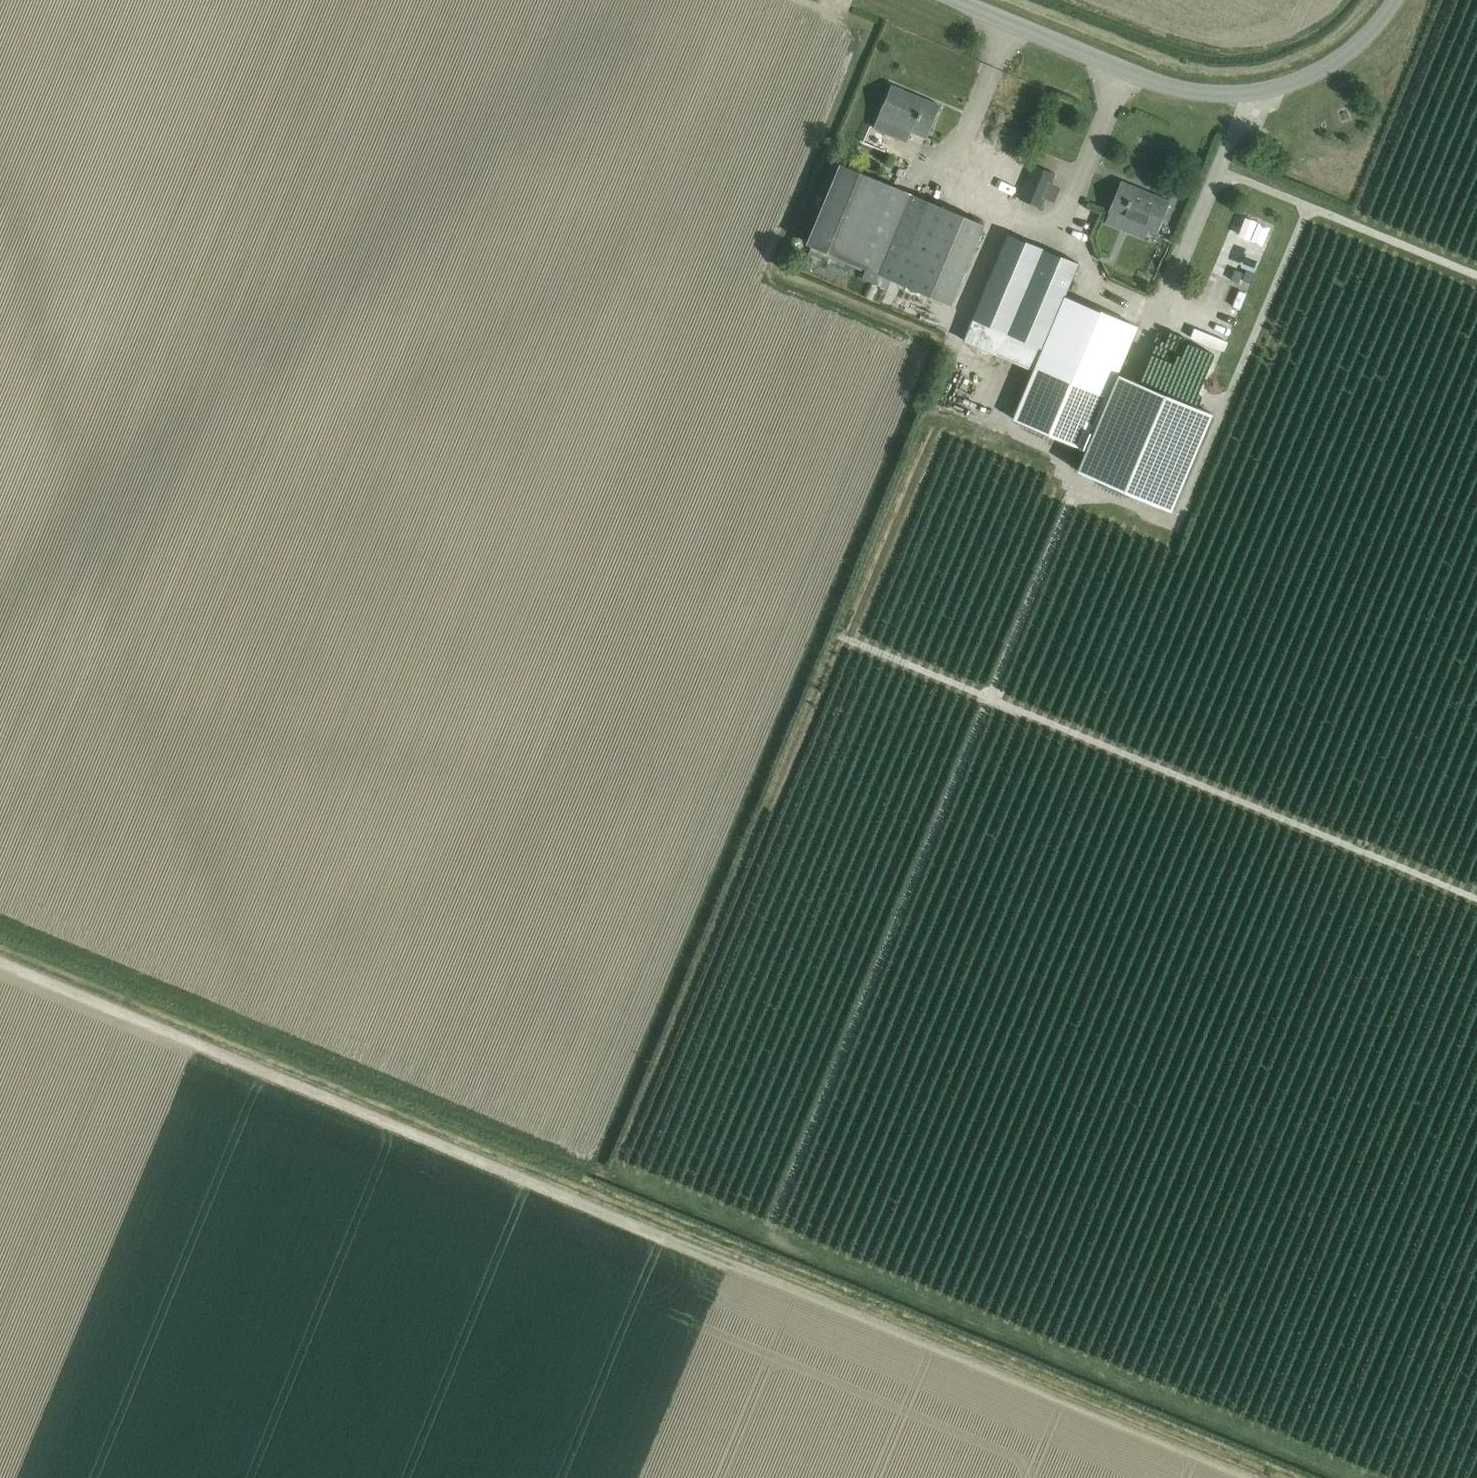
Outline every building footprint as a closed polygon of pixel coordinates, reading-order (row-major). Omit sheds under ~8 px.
[(926,137),(939,106),(891,85),(873,129),(906,143),(911,131),(926,137)] [(840,164),(806,243),(865,268),(861,278),(874,284),(879,274),(912,195),(840,164)] [(1055,174),(1032,165),(1018,198),(1041,208),(1055,174)] [(1156,234),(1169,201),(1121,181),(1107,214),(1156,234)] [(912,195),(879,274),(950,304),(984,225),(912,195)] [(1007,234),(971,318),(1009,333),(1044,249),(1007,234)] [(1042,347),(1064,296),(1078,263),(1044,249),(1009,333),(1042,347)] [(1184,283),(1180,294),(1196,301),(1201,291),(1184,283)] [(1084,450),(1136,326),(1064,296),(1042,347),(1034,367),(1012,419),(1084,450)] [(1210,415),(1118,376),(1077,472),(1169,510),(1210,415)]
